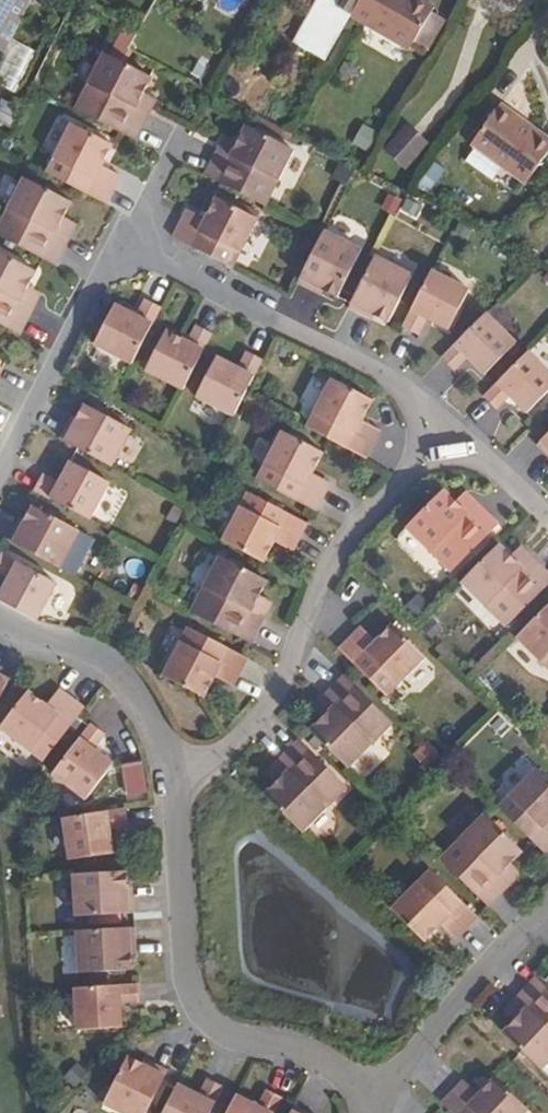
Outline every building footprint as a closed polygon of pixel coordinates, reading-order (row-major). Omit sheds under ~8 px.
[(6,46),(15,27),(28,0),(0,0),(0,42),(6,46)] [(330,12),(345,21),(357,0),(337,0),(330,12)] [(345,21),(344,23),(405,57),(412,48),(424,25),(430,15),(404,0),(403,0),(400,4),(391,0),(357,0),(345,21)] [(424,25),(412,48),(422,54),(435,32),(424,25)] [(136,141),(149,115),(136,108),(143,94),(151,79),(104,55),(76,111),(136,141)] [(156,100),(143,94),(136,108),(149,115),(156,100)] [(470,140),(490,156),(492,153),(512,166),(510,171),(524,180),(547,148),(547,137),(497,100),(470,140)] [(105,203),(119,175),(101,166),(112,145),(71,125),(46,173),(105,203)] [(407,126),(388,151),(405,163),(424,138),(407,126)] [(293,151),(246,127),(238,142),(231,157),(218,151),(205,177),(265,207),(293,151)] [(238,142),(226,136),(218,151),(231,157),(238,142)] [(68,239),(55,233),(63,218),(70,203),(23,179),(0,224),(0,237),(55,266),(68,239)] [(235,270),(259,221),(218,201),(208,221),(189,212),(175,240),(235,270)] [(75,224),(63,218),(55,233),(68,239),(75,224)] [(325,232),(299,283),(314,290),(316,286),(324,290),(338,297),(362,250),(325,232)] [(19,334),(33,308),(21,302),(28,287),(36,272),(0,253),(0,324),(19,334)] [(376,257),(350,308),(365,316),(367,311),(376,315),(390,322),(413,275),(376,257)] [(432,271),(404,328),(420,335),(428,319),(450,330),(470,290),(432,271)] [(316,286),(314,290),(322,295),(324,290),(316,286)] [(41,293),(28,287),(21,302),(33,308),(41,293)] [(133,366),(162,310),(146,302),(138,318),(116,307),(96,346),(133,366)] [(367,311),(365,316),(374,320),(376,315),(367,311)] [(517,344),(486,314),(443,360),(456,372),(469,359),(486,376),(517,344)] [(184,391),(213,335),(197,327),(189,344),(167,332),(147,372),(184,391)] [(233,417),(261,361),(245,353),(237,369),(215,359),(196,397),(233,417)] [(530,353),(485,397),(497,410),(511,397),(528,415),(547,395),(547,372),(530,353)] [(331,379),(307,428),(366,458),(380,429),(362,420),(372,399),(331,379)] [(111,467),(131,430),(84,405),(77,419),(73,427),(68,425),(60,439),(111,467)] [(77,419),(72,417),(68,425),(73,427),(77,419)] [(283,432),(259,481),(318,511),(332,483),(313,474),(324,453),(283,432)] [(538,447),(547,456),(547,437),(538,447)] [(42,475),(34,490),(90,521),(110,483),(70,462),(58,484),(42,475)] [(444,490),(407,528),(452,572),(499,524),(478,504),(468,514),(456,502),(444,490)] [(307,521),(247,492),(223,541),(264,562),(274,541),(293,550),(307,521)] [(466,492),(456,502),(468,514),(478,504),(466,492)] [(59,568),(79,531),(33,507),(25,521),(21,529),(16,527),(8,541),(59,568)] [(25,521),(20,518),(16,527),(21,529),(25,521)] [(462,582),(507,627),(547,585),(547,573),(533,558),(523,568),(512,557),(499,545),(462,582)] [(522,547),(512,557),(523,568),(533,558),(522,547)] [(1,554),(0,557),(0,573),(9,578),(0,596),(0,601),(38,621),(57,584),(1,554)] [(266,579),(219,556),(191,612),(251,642),(264,615),(251,609),(259,594),(266,579)] [(272,601),(259,594),(251,609),(264,615),(272,601)] [(518,638),(547,668),(547,607),(518,638)] [(376,642),(361,628),(339,650),(387,697),(425,658),(392,626),(376,642)] [(230,648),(188,628),(164,677),(224,706),(238,678),(219,669),(230,648)] [(10,681),(0,676),(0,699),(10,681)] [(393,724),(345,678),(324,699),(335,708),(323,720),(311,732),(349,769),(393,724)] [(83,707),(57,689),(45,705),(26,691),(0,727),(0,729),(43,761),(83,707)] [(335,708),(324,699),(313,711),(323,720),(335,708)] [(86,797),(113,761),(93,747),(105,732),(91,721),(53,772),(86,797)] [(300,741),(279,762),(289,772),(277,783),(266,795),(303,833),(348,789),(300,741)] [(279,762),(268,773),(277,783),(289,772),(279,762)] [(499,808),(547,855),(547,854),(547,779),(538,769),(499,808)] [(70,858),(114,850),(110,826),(128,823),(125,805),(63,816),(70,858)] [(485,816),(441,860),(489,908),(510,887),(500,877),(512,865),(523,853),(485,816)] [(521,875),(512,865),(500,877),(510,887),(521,875)] [(431,871),(393,910),(425,942),(442,926),(456,940),(479,918),(431,871)] [(134,915),(133,898),(128,899),(127,889),(126,873),(74,876),(76,918),(134,915)] [(136,946),(135,930),(77,933),(80,975),(133,972),(132,956),(131,946),(136,946)] [(547,1065),(547,988),(539,979),(518,1001),(528,1010),(516,1022),(505,1034),(543,1070),(547,1065)] [(140,1004),(139,986),(76,990),(79,1033),(123,1030),(122,1005),(140,1004)] [(528,1010),(518,1001),(507,1013),(516,1022),(528,1010)] [(105,1105),(121,1112),(148,1112),(169,1072),(154,1065),(151,1070),(143,1065),(129,1058),(105,1105)] [(145,1061),(143,1065),(151,1070),(154,1065),(145,1061)] [(530,1111),(497,1079),(480,1096),(465,1082),(444,1104),(453,1112),(529,1112),(530,1111)] [(165,1112),(212,1112),(225,1089),(209,1081),(200,1097),(178,1087),(165,1112)] [(229,1112),(277,1112),(283,1099),(267,1092),(259,1108),(237,1097),(229,1112)]
